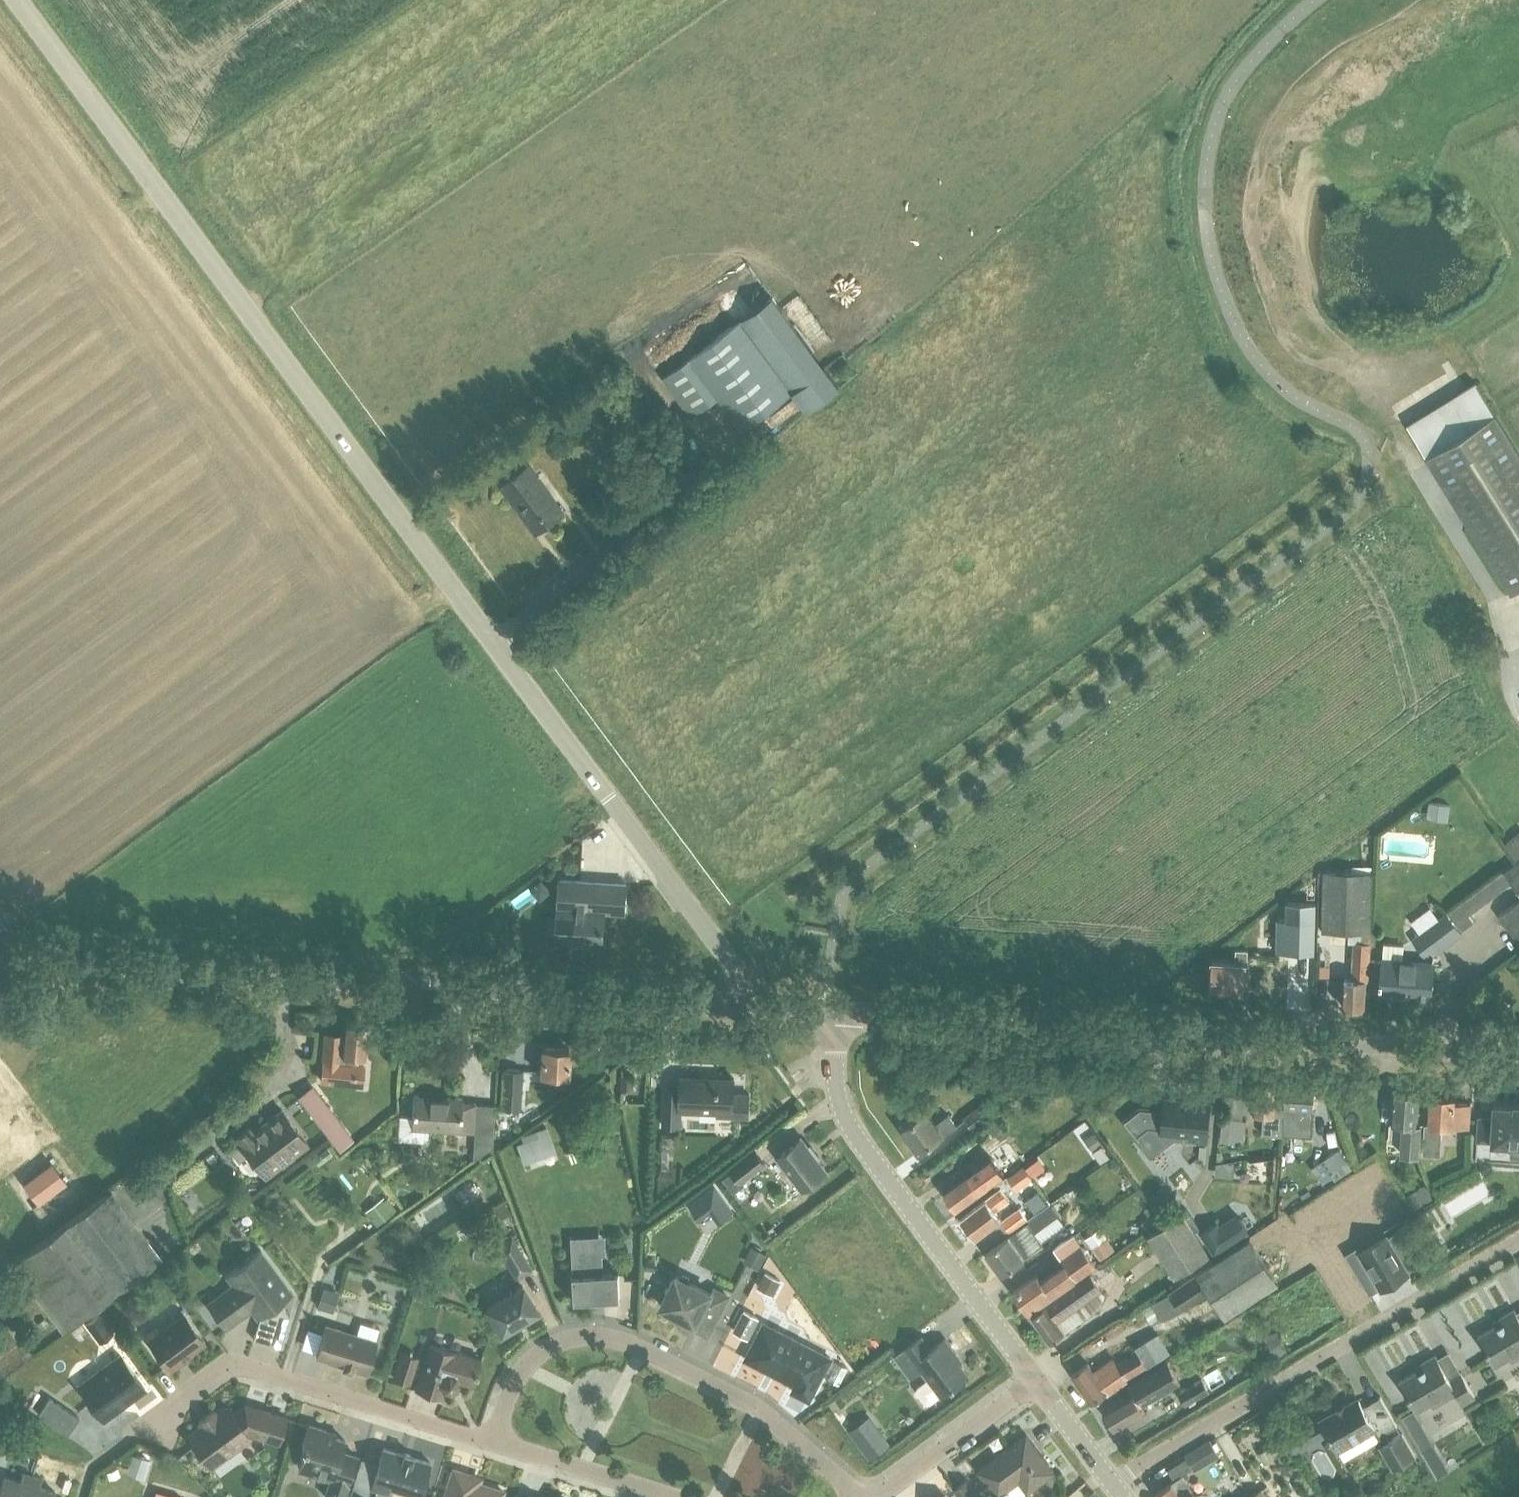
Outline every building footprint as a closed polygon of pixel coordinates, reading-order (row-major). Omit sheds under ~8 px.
[(841,387),(793,320),(775,296),(662,378),(691,418),(718,398),(741,429),(794,391),(809,411),(830,395),(841,387)] [(1511,593),(1518,588),(1518,452),(1476,383),(1408,425),(1511,593)] [(552,519),(566,509),(533,463),(505,483),(518,501),(521,498),(538,522),(549,514),(552,519)] [(1429,816),(1449,819),(1451,803),(1431,800),(1429,816)] [(1518,857),(1518,856),(1518,829),(1505,840),(1518,857)] [(1518,890),(1518,861),(1505,872),(1518,890)] [(1512,882),(1503,870),(1447,913),(1414,939),(1425,953),(1430,950),(1434,954),(1435,953),(1462,933),(1475,923),(1469,915),(1512,882)] [(1370,933),(1372,873),(1324,871),(1322,931),(1370,933)] [(557,942),(603,945),(605,912),(625,913),(627,884),(561,879),(557,942)] [(1313,951),(1315,901),(1286,900),(1286,919),(1278,918),(1277,950),(1313,951)] [(1499,915),(1518,941),(1518,900),(1499,915)] [(1370,943),(1353,942),(1351,979),(1344,979),(1343,1006),(1363,1008),(1365,981),(1367,981),(1370,943)] [(1405,946),(1385,944),(1380,994),(1411,997),(1411,1002),(1431,1004),(1434,965),(1403,962),(1405,946)] [(1235,961),(1212,960),(1210,987),(1243,990),(1245,963),(1247,961),(1247,949),(1235,948),(1235,961)] [(321,1081),(336,1082),(354,1083),(356,1063),(352,1063),(353,1054),(364,1055),(367,1024),(365,1024),(362,1021),(355,1021),(353,1023),(345,1022),(344,1034),(325,1033),(321,1081)] [(629,1039),(623,1044),(627,1050),(634,1045),(629,1039)] [(542,1072),(541,1083),(568,1085),(568,1083),(570,1047),(544,1045),(542,1072)] [(521,1108),(523,1069),(503,1068),(501,1107),(521,1108)] [(634,1089),(635,1074),(623,1074),(622,1089),(634,1089)] [(664,1120),(664,1125),(681,1126),(681,1115),(681,1110),(682,1110),(732,1111),(732,1112),(732,1116),(750,1117),(750,1094),(734,1093),(735,1080),(735,1078),(717,1077),(717,1080),(709,1079),(709,1077),(682,1076),(681,1087),(665,1087),(665,1093),(664,1120)] [(1281,1134),(1284,1085),(1275,1084),(1275,1083),(1255,1082),(1253,1112),(1262,1112),(1261,1133),(1281,1134)] [(1284,1085),(1281,1134),(1283,1134),(1311,1136),(1312,1108),(1313,1086),(1285,1084),(1285,1085),(1284,1085)] [(327,1133),(339,1124),(313,1086),(299,1096),(327,1133)] [(1418,1153),(1420,1123),(1416,1123),(1418,1094),(1393,1092),(1391,1121),(1402,1122),(1401,1152),(1418,1153)] [(399,1116),(397,1140),(426,1142),(427,1128),(475,1131),(473,1163),(493,1148),(495,1121),(476,1119),(476,1111),(477,1103),(462,1102),(462,1097),(414,1094),(413,1117),(399,1116)] [(1470,1102),(1454,1101),(1454,1096),(1431,1094),(1429,1124),(1424,1123),(1422,1153),(1439,1154),(1441,1124),(1468,1126),(1470,1102)] [(1207,1143),(1211,1102),(1188,1100),(1188,1102),(1164,1099),(1164,1097),(1163,1103),(1162,1110),(1151,1109),(1141,1108),(1134,1114),(1125,1121),(1152,1154),(1173,1137),(1181,1138),(1181,1141),(1207,1143)] [(971,1128),(993,1111),(985,1100),(963,1117),(971,1128)] [(1479,1116),(1477,1140),(1491,1141),(1491,1143),(1512,1144),(1511,1156),(1518,1156),(1518,1102),(1514,1102),(1514,1104),(1493,1103),(1493,1117),(1479,1116)] [(282,1163),(308,1143),(283,1109),(254,1130),(251,1125),(236,1136),(259,1167),(276,1155),(282,1163)] [(943,1135),(957,1125),(947,1112),(934,1122),(925,1109),(901,1127),(918,1150),(942,1132),(943,1135)] [(986,1125),(997,1132),(1002,1123),(991,1116),(986,1125)] [(1243,1142),(1245,1120),(1221,1117),(1219,1139),(1243,1142)] [(1094,1130),(1084,1138),(1093,1149),(1102,1142),(1094,1130)] [(803,1189),(829,1170),(819,1157),(820,1156),(811,1144),(810,1145),(802,1135),(777,1154),(803,1189)] [(547,1154),(540,1136),(518,1144),(524,1162),(547,1154)] [(1009,1171),(1027,1159),(1011,1138),(994,1150),(1009,1171)] [(1338,1148),(1324,1158),(1335,1175),(1336,1177),(1351,1168),(1338,1148)] [(733,1171),(740,1181),(765,1163),(757,1152),(732,1170),(733,1171)] [(958,1183),(944,1193),(951,1203),(956,1209),(974,1196),(999,1178),(1004,1174),(993,1158),(984,1164),(958,1183)] [(1039,1159),(1027,1167),(1034,1177),(1046,1168),(1039,1159)] [(25,1179),(40,1200),(66,1181),(50,1160),(25,1179)] [(1216,1163),(1215,1175),(1233,1176),(1235,1160),(1216,1163)] [(1016,1188),(1031,1177),(1023,1166),(1007,1177),(1016,1188)] [(733,1171),(723,1178),(734,1193),(744,1186),(740,1181),(733,1171)] [(1448,1202),(1455,1214),(1495,1191),(1488,1179),(1448,1202)] [(1409,1194),(1416,1206),(1433,1195),(1426,1183),(1409,1194)] [(714,1186),(701,1196),(712,1210),(720,1221),(733,1211),(725,1200),(714,1186)] [(994,1210),(1008,1200),(1000,1188),(961,1217),(975,1236),(1000,1218),(994,1210)] [(62,1326),(153,1258),(105,1194),(14,1262),(62,1326)] [(40,1200),(33,1205),(41,1215),(47,1210),(40,1200)] [(387,1200),(368,1216),(377,1226),(396,1211),(387,1200)] [(512,1211),(506,1200),(496,1206),(501,1217),(512,1211)] [(1050,1204),(1026,1221),(1041,1241),(1064,1225),(1050,1204)] [(1008,1230),(1026,1217),(1019,1207),(1001,1220),(1008,1230)] [(1149,1233),(1173,1274),(1208,1252),(1183,1211),(1149,1233)] [(1247,1230),(1237,1214),(1217,1227),(1215,1224),(1202,1232),(1215,1251),(1247,1230)] [(1152,1215),(1142,1222),(1147,1229),(1157,1222),(1152,1215)] [(1022,1225),(985,1251),(1001,1273),(1024,1257),(1024,1256),(1037,1246),(1036,1245),(1022,1225)] [(1383,1237),(1359,1252),(1369,1267),(1382,1289),(1395,1281),(1409,1273),(1408,1271),(1395,1250),(1408,1242),(1400,1230),(1388,1237),(1387,1235),(1383,1237)] [(1054,1248),(1063,1260),(1065,1263),(1043,1279),(1038,1272),(1014,1289),(1029,1311),(1097,1263),(1075,1233),(1054,1248)] [(1107,1236),(1091,1247),(1100,1260),(1117,1249),(1107,1236)] [(512,1237),(498,1245),(517,1276),(530,1268),(512,1237)] [(1249,1238),(1169,1290),(1180,1307),(1181,1308),(1209,1290),(1225,1315),(1277,1281),(1249,1238)] [(764,1261),(769,1253),(752,1244),(747,1253),(764,1261)] [(1444,1244),(1434,1250),(1440,1261),(1451,1255),(1444,1244)] [(603,1255),(603,1247),(585,1248),(571,1249),(571,1257),(572,1275),(571,1275),(571,1287),(572,1300),(599,1299),(605,1299),(621,1298),(620,1282),(620,1272),(604,1273),(603,1259),(603,1255)] [(211,1310),(226,1329),(254,1308),(261,1317),(254,1339),(281,1347),(290,1316),(280,1302),(293,1293),(260,1249),(226,1275),(227,1276),(228,1275),(239,1289),(211,1310)] [(647,1260),(647,1269),(656,1269),(656,1260),(647,1260)] [(765,1271),(758,1284),(774,1292),(780,1279),(765,1271)] [(1058,1295),(1031,1314),(1050,1341),(1065,1330),(1056,1319),(1061,1316),(1057,1311),(1065,1305),(1068,1310),(1096,1289),(1100,1287),(1090,1273),(1077,1282),(1058,1296),(1058,1295)] [(677,1276),(662,1306),(696,1323),(694,1327),(709,1334),(728,1296),(714,1288),(711,1293),(691,1283),(690,1279),(683,1275),(680,1277),(677,1276)] [(487,1308),(501,1332),(537,1310),(523,1286),(487,1308)] [(324,1289),(318,1306),(329,1309),(330,1309),(335,1293),(324,1289)] [(1180,1307),(1169,1290),(1154,1300),(1165,1317),(1180,1307)] [(122,1306),(112,1313),(119,1322),(129,1315),(122,1306)] [(1479,1336),(1496,1365),(1518,1352),(1518,1316),(1515,1309),(1501,1318),(1503,1322),(1479,1336)] [(760,1320),(745,1311),(733,1333),(749,1341),(760,1320)] [(113,1333),(99,1313),(86,1323),(100,1342),(113,1333)] [(205,1342),(185,1314),(160,1332),(157,1328),(146,1336),(171,1370),(185,1360),(183,1357),(190,1352),(191,1353),(205,1342)] [(325,1325),(316,1355),(329,1359),(328,1360),(344,1365),(343,1367),(352,1369),(352,1367),(368,1372),(369,1368),(377,1342),(376,1341),(380,1329),(361,1323),(357,1335),(325,1325)] [(762,1328),(746,1359),(767,1370),(767,1368),(778,1374),(777,1375),(796,1385),(793,1392),(810,1400),(831,1358),(779,1331),(777,1336),(762,1328)] [(1112,1334),(1114,1348),(1135,1344),(1132,1330),(1112,1334)] [(1276,1331),(1265,1337),(1270,1346),(1281,1341),(1276,1331)] [(1160,1332),(1136,1346),(1147,1364),(1171,1351),(1160,1332)] [(922,1336),(896,1354),(912,1376),(923,1368),(930,1378),(918,1386),(918,1387),(917,1388),(917,1389),(917,1390),(917,1391),(917,1392),(918,1392),(925,1403),(926,1403),(927,1404),(928,1404),(929,1404),(930,1404),(930,1403),(942,1395),(968,1376),(951,1352),(953,1350),(945,1338),(931,1348),(922,1336)] [(416,1389),(441,1397),(444,1387),(450,1389),(457,1386),(459,1380),(474,1385),(481,1359),(430,1343),(416,1389)] [(1127,1377),(1147,1365),(1137,1349),(1116,1362),(1118,1365),(1099,1379),(1087,1362),(1072,1373),(1091,1400),(1105,1391),(1107,1393),(1128,1378),(1127,1377)] [(409,1382),(418,1355),(402,1350),(393,1376),(409,1382)] [(121,1355),(98,1372),(96,1381),(83,1391),(104,1420),(121,1407),(119,1406),(130,1398),(131,1399),(146,1389),(121,1355)] [(1425,1367),(1400,1382),(1417,1411),(1441,1396),(1444,1401),(1457,1393),(1463,1404),(1476,1397),(1462,1373),(1450,1379),(1436,1355),(1422,1363),(1425,1367)] [(1131,1390),(1103,1407),(1115,1427),(1144,1410),(1142,1406),(1138,1400),(1177,1379),(1174,1374),(1167,1362),(1128,1385),(1131,1390)] [(1186,1403),(1209,1389),(1201,1377),(1179,1391),(1186,1403)] [(1325,1429),(1307,1439),(1311,1446),(1329,1436),(1337,1450),(1375,1428),(1379,1436),(1384,1443),(1397,1467),(1417,1456),(1403,1432),(1390,1439),(1386,1432),(1398,1425),(1381,1396),(1364,1406),(1360,1399),(1345,1408),(1336,1413),(1320,1422),(1325,1429)] [(80,1418),(50,1397),(39,1414),(68,1434),(80,1418)] [(240,1402),(230,1410),(228,1407),(217,1415),(214,1411),(200,1422),(202,1426),(188,1436),(211,1467),(251,1438),(256,1435),(279,1443),(287,1417),(240,1402)] [(1442,1417),(1455,1418),(1456,1405),(1443,1404),(1442,1417)] [(1411,1433),(1423,1426),(1413,1409),(1401,1416),(1411,1433)] [(893,1447),(871,1416),(850,1432),(872,1463),(893,1447)] [(309,1424),(302,1445),(304,1449),(299,1466),(315,1471),(314,1474),(331,1479),(325,1496),(327,1496),(344,1496),(357,1456),(342,1451),(345,1440),(325,1434),(326,1430),(309,1424)] [(1028,1490),(1055,1470),(1028,1434),(980,1469),(999,1495),(1000,1496),(1019,1496),(1028,1490)] [(1210,1439),(1185,1454),(1195,1470),(1220,1455),(1210,1439)] [(1270,1447),(1260,1452),(1264,1462),(1275,1457),(1270,1447)] [(404,1454),(384,1448),(371,1488),(387,1493),(389,1487),(420,1496),(431,1462),(412,1456),(413,1455),(404,1452),(404,1454)] [(150,1460),(131,1454),(126,1472),(145,1478),(150,1460)] [(1442,1458),(1430,1465),(1437,1477),(1449,1470),(1442,1458)] [(454,1469),(445,1496),(502,1496),(504,1491),(471,1481),(472,1475),(454,1469)] [(0,1491),(0,1496),(26,1496),(33,1474),(24,1471),(21,1481),(5,1476),(0,1491)] [(26,1496),(54,1496),(55,1491),(39,1486),(42,1477),(33,1474),(26,1496)] [(1182,1474),(1157,1492),(1160,1496),(1198,1496),(1182,1474)] [(955,1487),(962,1496),(979,1496),(966,1479),(955,1487)] [(1262,1488),(1248,1496),(1268,1496),(1262,1488)]
